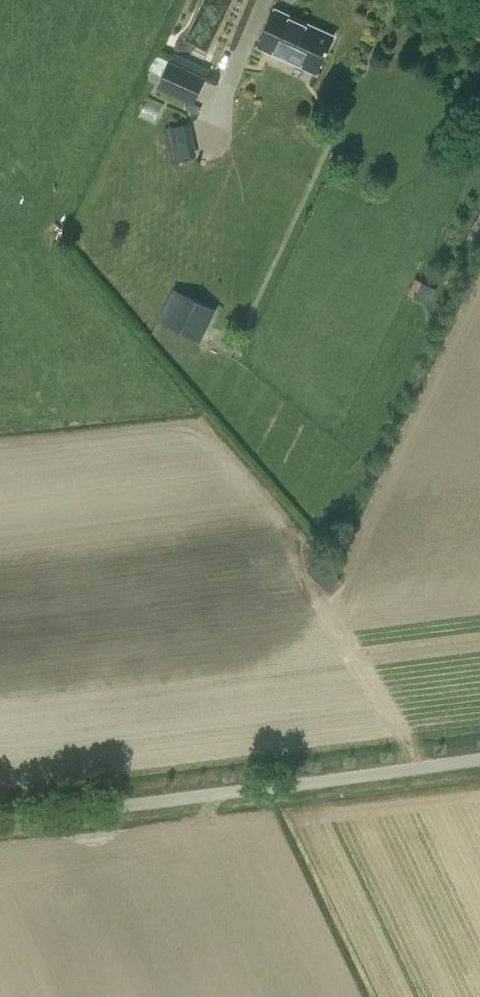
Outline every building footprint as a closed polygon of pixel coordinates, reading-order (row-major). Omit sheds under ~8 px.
[(316,75),(325,56),(326,53),(327,54),(329,50),(327,50),(333,37),(332,36),(331,38),(315,31),(314,31),(306,28),(307,25),(275,10),(267,29),(258,48),(316,75)] [(158,88),(194,105),(211,70),(175,53),(158,88)] [(165,119),(166,105),(152,103),(150,117),(165,119)] [(185,163),(201,159),(195,127),(179,130),(185,163)] [(427,235),(421,249),(432,255),(439,241),(427,235)] [(436,289),(422,282),(414,298),(428,305),(436,289)] [(158,320),(201,342),(217,311),(173,289),(158,320)]
